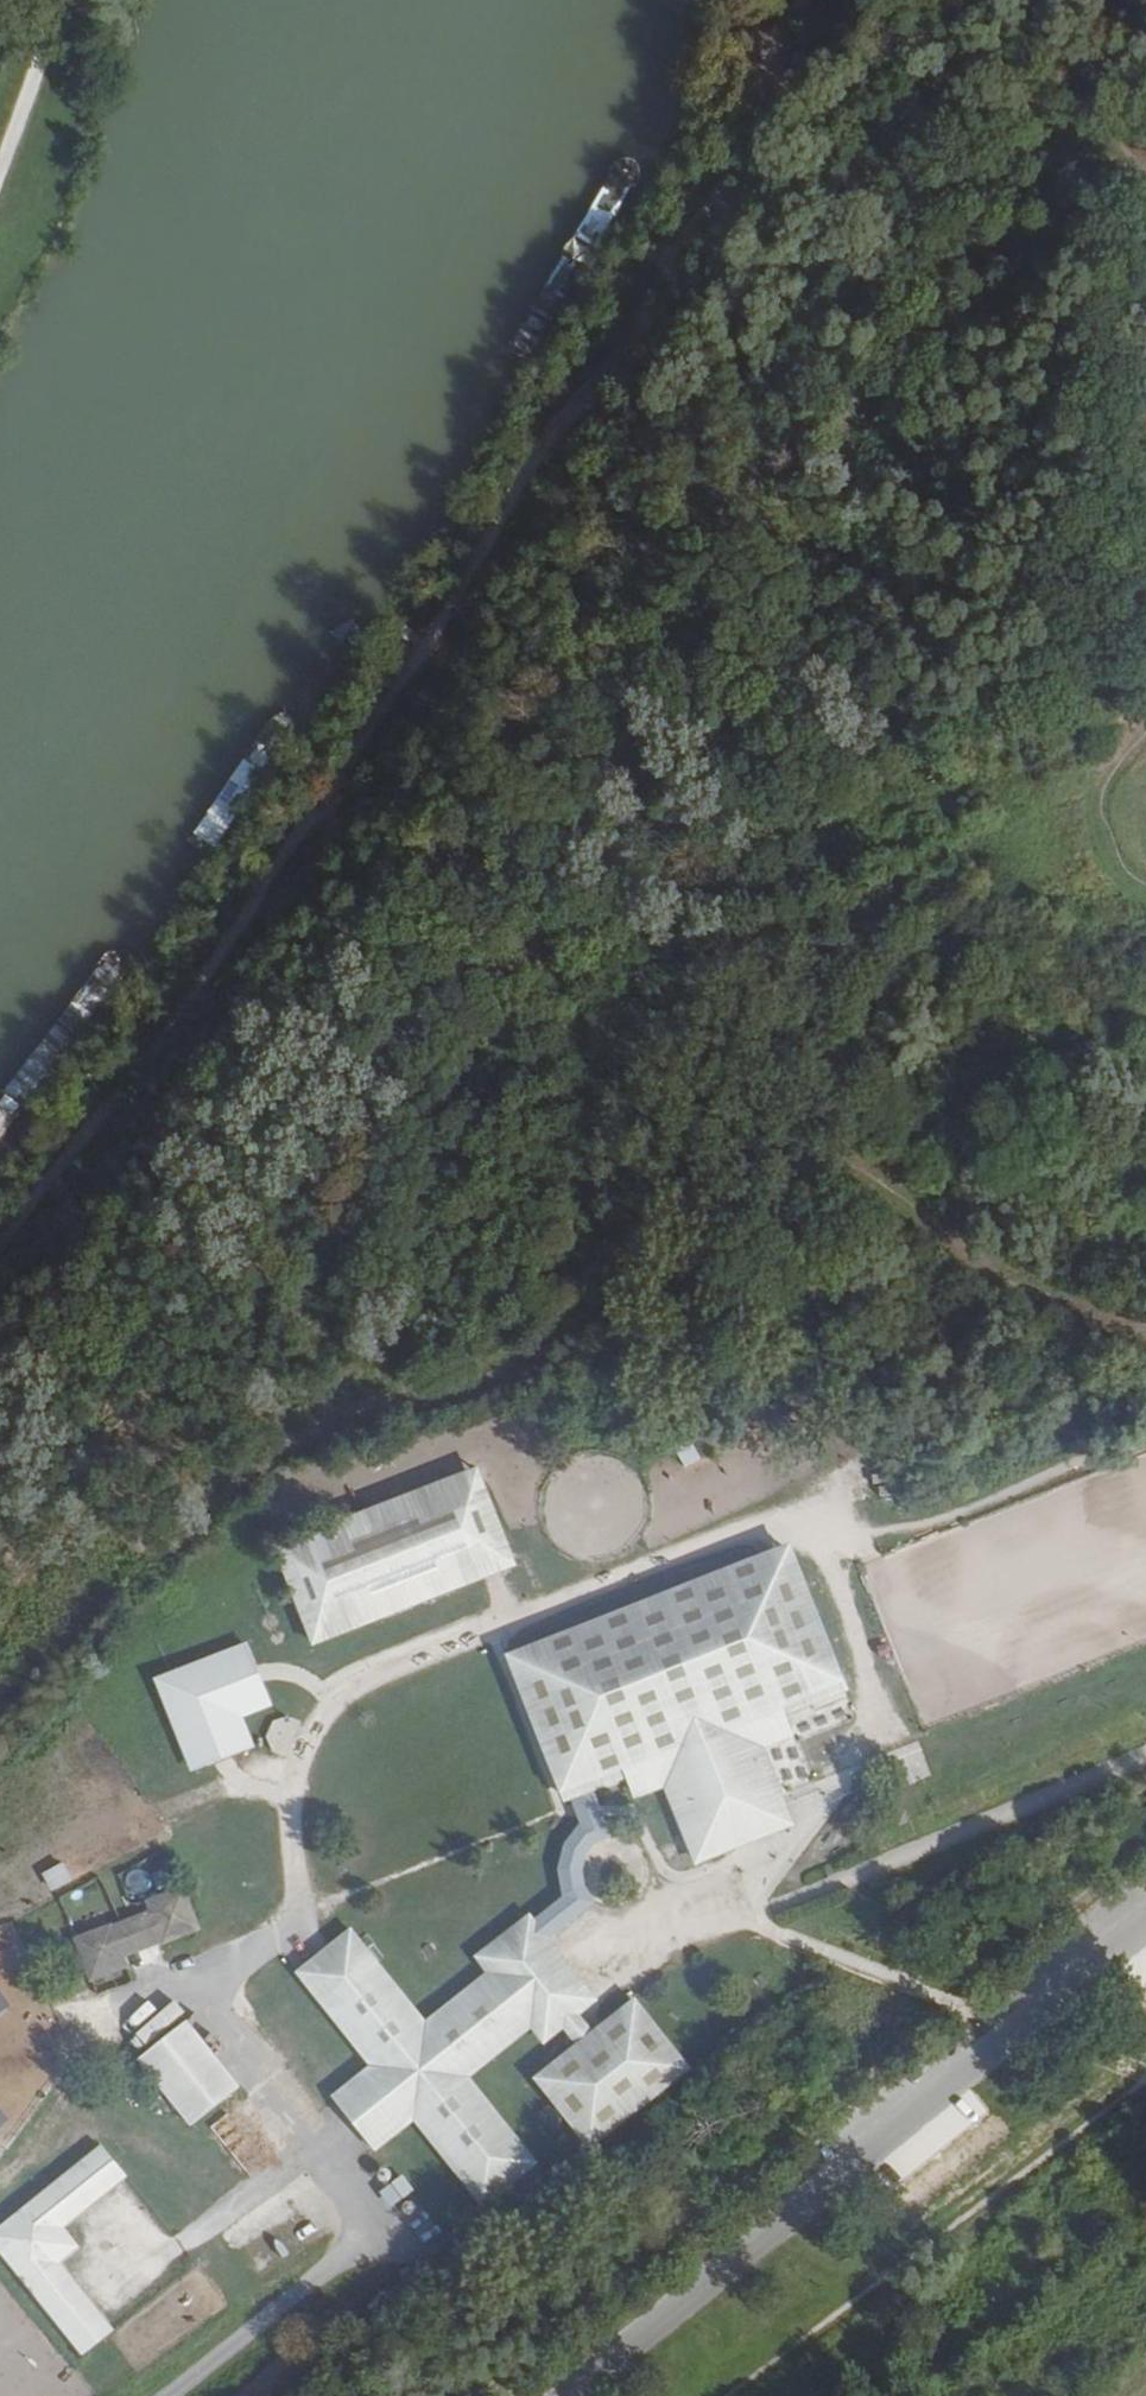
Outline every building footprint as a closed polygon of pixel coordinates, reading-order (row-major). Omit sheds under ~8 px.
[(513,1573),(477,1471),(273,1550),(311,1651),(513,1573)] [(585,1866),(595,1849),(612,1841),(596,1796),(849,1697),(788,1550),(506,1659),(562,1809),(573,1805),(579,1828),(568,1842),(561,1855),(557,1873),(557,1886),(563,1901),(536,1923),(531,1917),(474,1962),(487,1978),(425,2028),(352,1933),(296,1977),(368,2073),(331,2103),(374,2158),(414,2127),(483,2214),(538,2170),(472,2082),(532,2035),(546,2052),(563,2039),(573,2050),(533,2082),(588,2154),(692,2074),(636,2002),(592,2036),(583,2023),(602,2008),(584,1985),(551,1943),(598,1908),(586,1887),(585,1866)] [(254,1748),(243,1717),(270,1707),(249,1643),(153,1675),(186,1771),(254,1748)] [(271,1743),(287,1744),(288,1720),(272,1720),(271,1743)] [(49,1892),(72,1884),(64,1863),(41,1871),(49,1892)] [(124,1963),(201,1935),(184,1891),(144,1906),(147,1915),(72,1942),(89,1988),(128,1973),(124,1963)] [(124,2025),(178,2009),(174,1995),(120,2011),(124,2025)] [(136,2065),(190,2134),(239,2091),(185,2024),(136,2065)] [(63,2235),(126,2184),(100,2151),(0,2231),(0,2264),(80,2364),(114,2335),(61,2269),(79,2255),(63,2235)] [(379,2191),(392,2207),(413,2189),(401,2174),(379,2191)]
